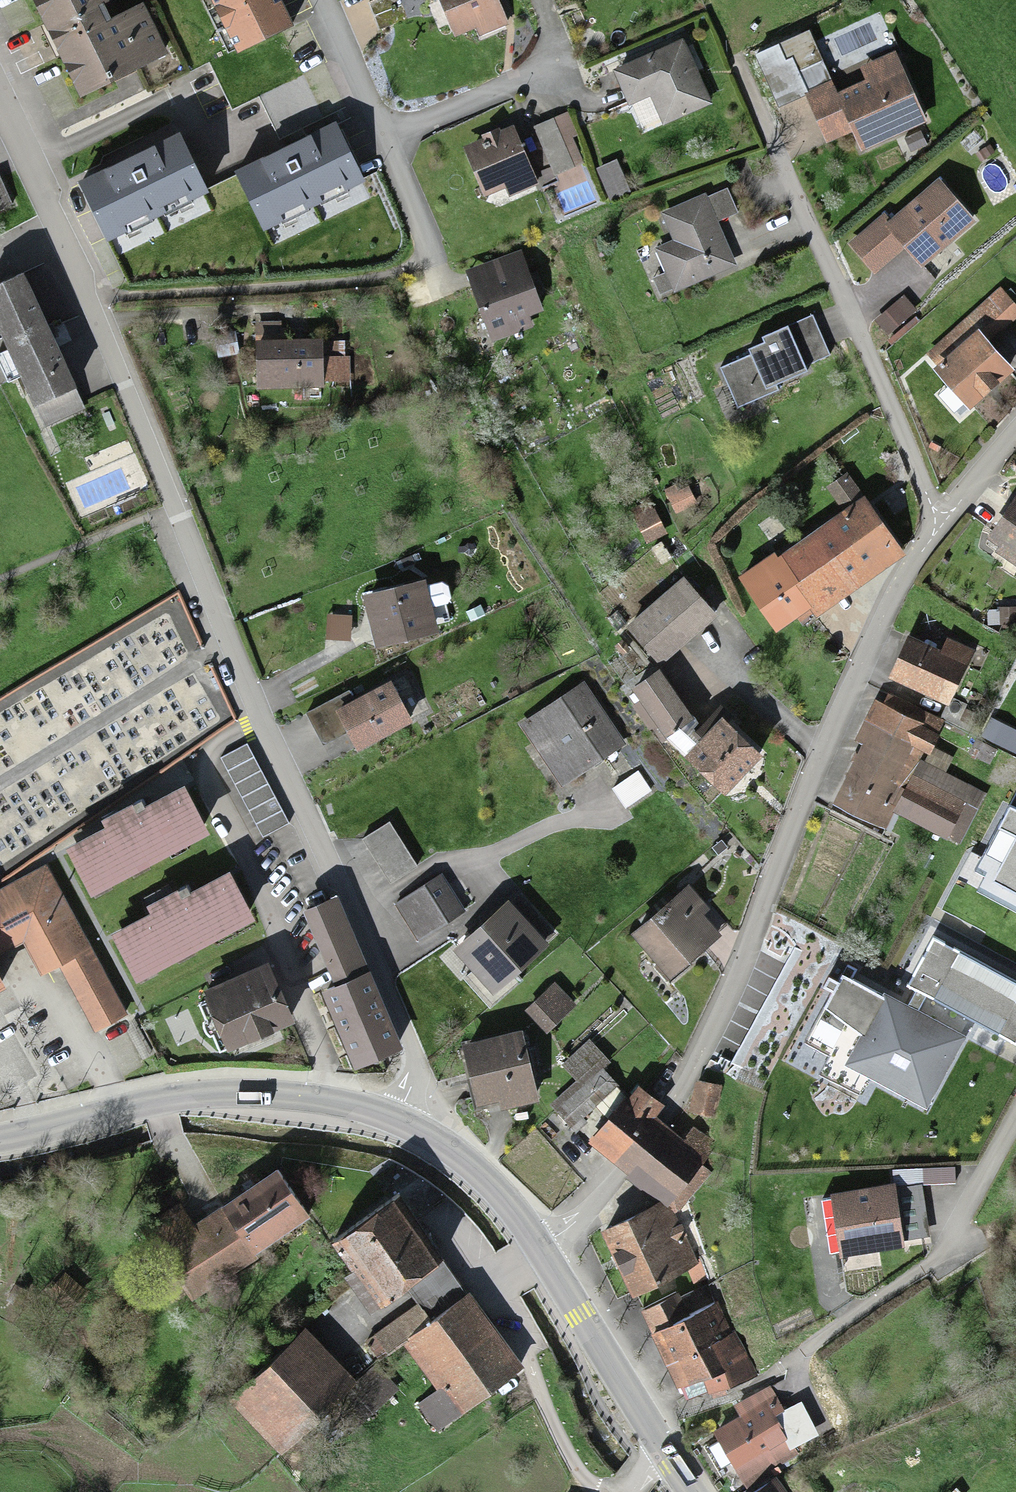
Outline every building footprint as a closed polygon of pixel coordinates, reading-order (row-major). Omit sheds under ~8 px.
[(82,103),(164,63),(142,17),(113,31),(98,0),(32,0),(82,103)] [(236,62),(289,39),(271,0),(208,0),(236,62)] [(460,43),(477,35),(480,40),(509,26),(497,0),(440,0),(460,43)] [(927,122),(895,51),(860,66),(866,80),(838,92),(810,30),(756,55),(780,108),(806,96),(828,143),(852,132),(861,152),(927,122)] [(682,50),(616,80),(631,112),(656,100),(667,124),(707,105),(682,50)] [(365,181),(336,123),(235,172),(264,230),(365,181)] [(553,123),(536,131),(555,175),(573,167),(553,123)] [(209,192),(180,133),(78,182),(107,242),(209,192)] [(512,136),(466,156),(485,201),(508,191),(513,202),(536,191),(512,136)] [(977,221),(940,177),(890,219),(884,212),(848,242),(875,274),(906,248),(923,267),(977,221)] [(708,197),(706,192),(661,212),(673,240),(655,248),(666,273),(654,278),(661,295),(674,289),(675,292),(737,265),(717,222),(738,213),(727,188),(708,197)] [(8,211),(0,193),(0,215),(8,211)] [(518,258),(467,277),(491,339),(541,320),(518,258)] [(0,293),(0,337),(43,430),(82,413),(22,283),(0,293)] [(946,371),(977,341),(988,352),(1015,323),(1015,312),(997,293),(933,358),(946,371)] [(830,355),(813,315),(762,336),(765,341),(748,348),(751,355),(721,368),(737,406),(779,388),(777,384),(808,371),(805,365),(830,355)] [(988,352),(977,341),(946,371),(940,378),(977,415),(1014,378),(988,352)] [(325,348),(259,347),(258,392),(324,393),(325,348)] [(862,505),(780,563),(816,615),(820,620),(902,563),(862,505)] [(991,546),(1002,553),(997,560),(1015,573),(1015,509),(991,546)] [(780,563),(744,587),(781,640),(816,615),(780,563)] [(685,589),(633,631),(661,666),(713,624),(685,589)] [(427,591),(368,606),(380,655),(439,640),(427,591)] [(911,644),(892,685),(948,712),(968,671),(942,659),(911,644)] [(948,646),(942,659),(968,671),(978,676),(987,657),(968,648),(965,654),(948,646)] [(659,682),(636,698),(669,744),(692,728),(659,682)] [(581,690),(523,731),(565,791),(623,750),(581,690)] [(890,700),(884,712),(935,738),(941,726),(890,700)] [(837,807),(886,832),(896,814),(914,778),(935,738),(884,712),(877,708),(858,744),(867,749),(837,807)] [(724,730),(691,767),(729,802),(763,765),(724,730)] [(287,822),(246,746),(223,758),(264,835),(287,822)] [(914,778),(896,814),(948,841),(967,805),(914,778)] [(207,834),(184,789),(69,850),(93,894),(207,834)] [(1008,808),(976,872),(985,876),(977,893),(1015,913),(1015,812),(1008,808)] [(25,947),(41,979),(60,969),(92,1033),(119,1020),(47,877),(0,900),(0,959),(25,947)] [(228,877),(116,937),(139,979),(251,919),(228,877)] [(441,882),(396,909),(419,946),(464,918),(441,882)] [(686,899),(636,943),(669,982),(720,938),(686,899)] [(338,900),(307,913),(335,980),(366,968),(338,900)] [(508,909),(458,957),(502,1002),(551,954),(508,909)] [(934,939),(908,986),(1015,1044),(1015,983),(934,939)] [(856,1104),(872,1076),(922,1106),(962,1039),(841,967),(800,1037),(828,1054),(813,1079),(856,1104)] [(266,975),(207,1004),(233,1059),(293,1030),(266,975)] [(369,975),(326,993),(356,1067),(400,1049),(369,975)] [(553,994),(526,1020),(543,1038),(570,1012),(553,994)] [(521,1043),(466,1055),(479,1113),(506,1107),(507,1114),(535,1107),(521,1043)] [(589,1047),(563,1073),(582,1092),(608,1066),(589,1047)] [(696,1089),(692,1115),(711,1118),(715,1092),(696,1089)] [(619,1169),(670,1211),(706,1169),(698,1162),(708,1150),(691,1136),(680,1148),(655,1127),(649,1122),(657,1112),(637,1095),(629,1105),(625,1102),(589,1145),(619,1169)] [(896,1184),(831,1194),(841,1259),(906,1248),(896,1184)] [(221,1220),(251,1266),(306,1232),(277,1185),(221,1220)] [(400,1210),(339,1251),(361,1283),(354,1288),(377,1321),(444,1274),(400,1210)] [(665,1211),(606,1240),(639,1305),(698,1276),(665,1211)] [(179,1214),(141,1237),(159,1265),(166,1261),(192,1303),(251,1266),(221,1220),(194,1237),(179,1214)] [(64,1283),(47,1301),(64,1316),(80,1299),(64,1283)] [(14,1292),(7,1306),(19,1311),(26,1297),(14,1292)] [(656,1342),(689,1325),(678,1302),(645,1318),(656,1342)] [(471,1305),(407,1353),(440,1397),(459,1421),(522,1373),(471,1305)] [(689,1325),(656,1342),(681,1392),(702,1382),(709,1396),(748,1377),(715,1312),(689,1325)] [(413,1316),(375,1343),(388,1361),(426,1335),(413,1316)] [(307,1340),(233,1410),(282,1461),(342,1404),(356,1391),(307,1340)] [(356,1391),(342,1404),(362,1425),(394,1394),(375,1374),(356,1391)] [(459,1421),(440,1397),(421,1411),(440,1435),(459,1421)] [(762,1411),(715,1437),(737,1476),(784,1450),(762,1411)]
